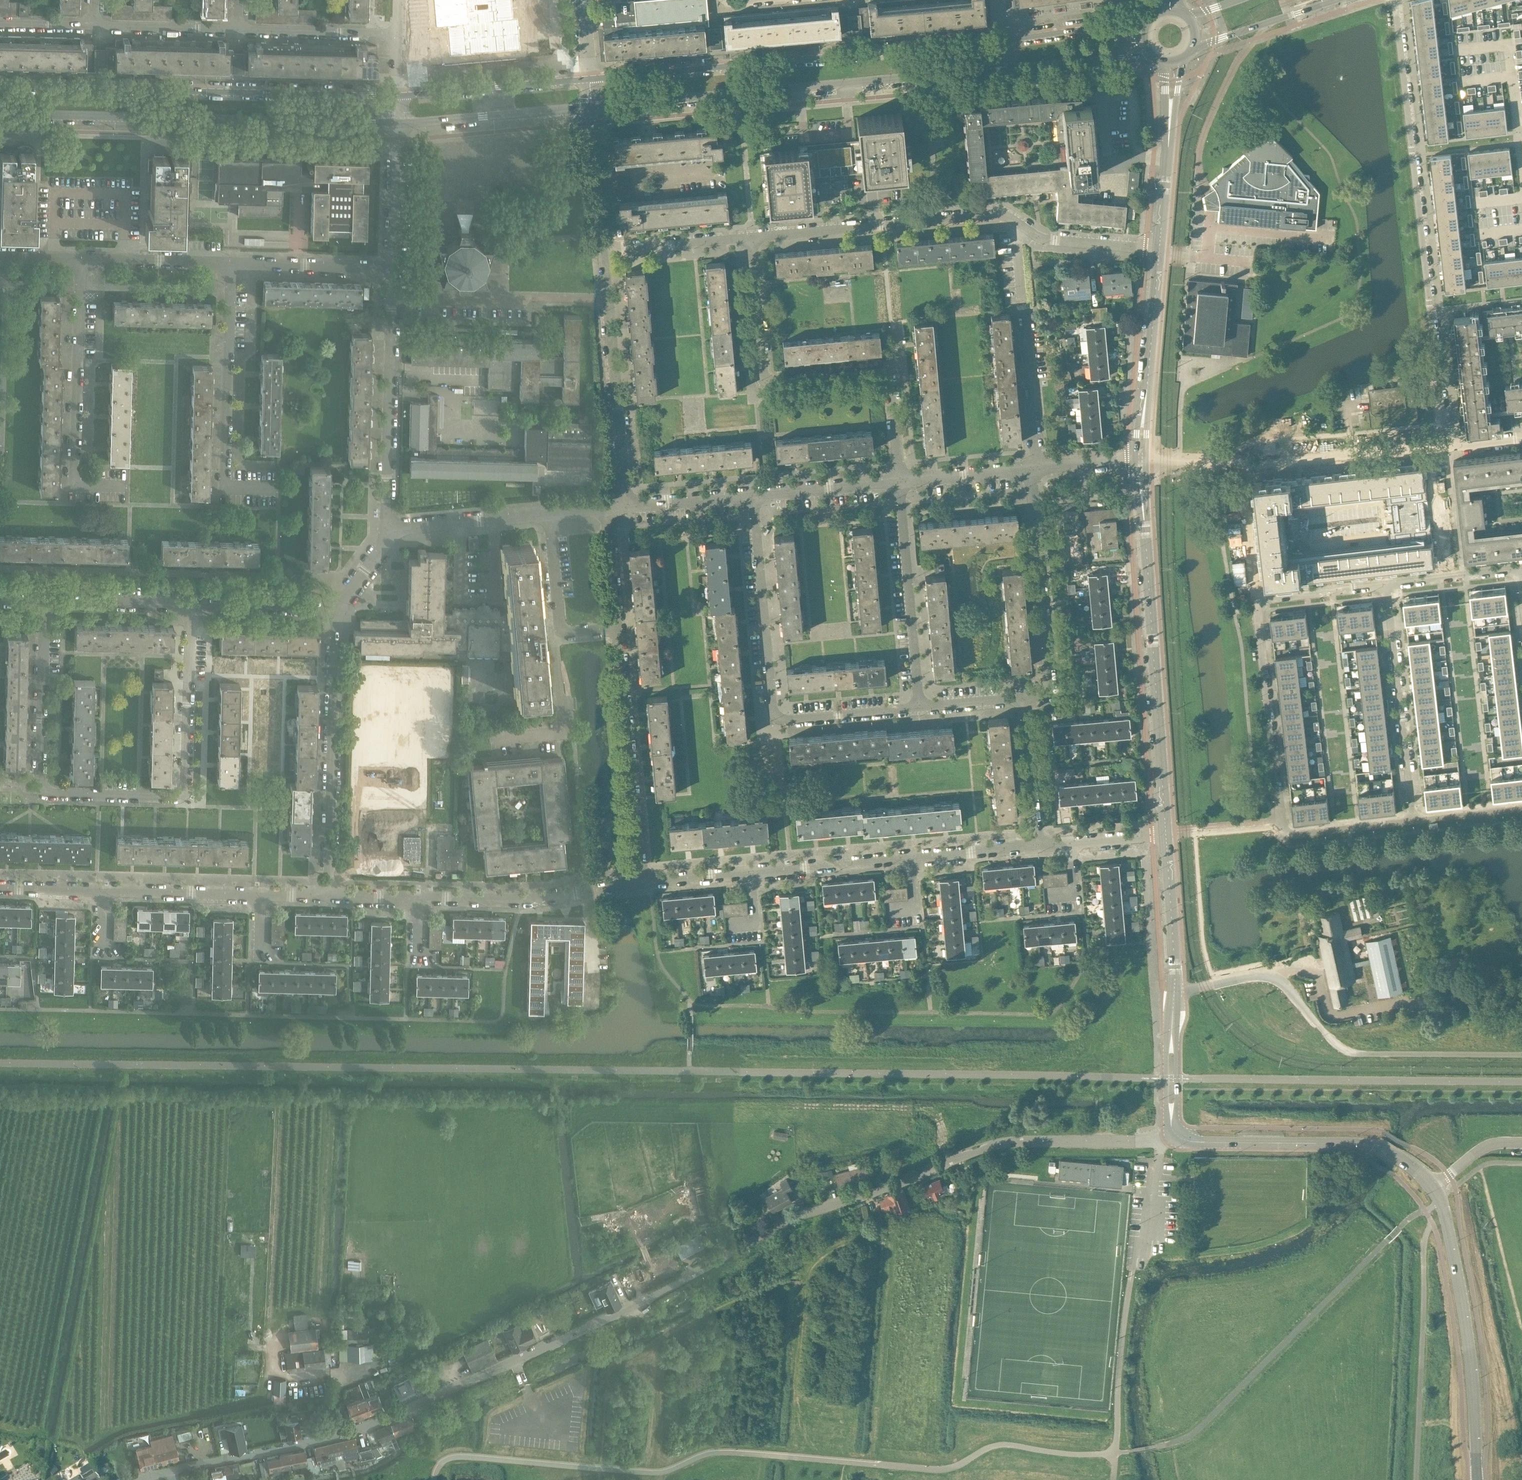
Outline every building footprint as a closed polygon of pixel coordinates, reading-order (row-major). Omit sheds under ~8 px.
[(59,9),(78,10),(78,0),(60,0),(59,9)] [(204,13),(222,13),(223,0),(204,0),(204,13)] [(276,9),(283,9),(289,9),(295,9),(295,0),(277,0),(276,9)] [(348,17),(366,17),(367,0),(348,0),(348,17)] [(436,28),(447,27),(450,58),(497,53),(522,51),(519,19),(514,19),(512,0),(434,0),(436,28)] [(602,15),(603,27),(605,55),(621,53),(639,52),(672,49),(711,45),(709,27),(708,17),(707,0),(631,0),(614,2),(613,2),(613,5),(613,8),(611,11),(608,13),(605,15),(602,15)] [(885,29),(986,20),(984,0),(895,0),(868,3),(870,30),(885,29)] [(1412,0),(1413,11),(1434,9),(1433,0),(1414,0),(1412,0)] [(1450,7),(1451,13),(1461,11),(1460,0),(1449,0),(1450,7)] [(1461,11),(1471,8),(1470,0),(1460,0),(1461,11)] [(29,2),(20,2),(19,15),(28,16),(29,2)] [(838,16),(838,14),(837,5),(752,13),(724,16),(724,19),(723,19),(724,25),(719,25),(721,44),(840,33),(839,16),(838,16)] [(1434,9),(1413,11),(1415,21),(1435,19),(1434,9)] [(1435,19),(1415,21),(1416,31),(1436,29),(1435,19)] [(1436,29),(1416,31),(1417,41),(1438,39),(1436,29)] [(20,64),(89,66),(90,44),(91,44),(91,38),(0,36),(0,64),(20,64)] [(116,39),(116,51),(115,67),(195,69),(233,70),(233,50),(228,50),(229,42),(223,42),(223,41),(218,41),(218,47),(212,47),(212,41),(132,39),(132,45),(128,45),(129,39),(123,39),(116,39)] [(1438,39),(1417,41),(1418,51),(1439,49),(1438,39)] [(248,42),(248,70),(355,73),(360,73),(376,73),(377,45),(366,45),(355,44),(355,50),(352,50),(352,45),(264,42),(264,48),(261,48),(261,42),(255,42),(248,42)] [(1439,49),(1418,51),(1419,61),(1440,59),(1439,49)] [(1440,59),(1419,61),(1420,71),(1441,68),(1440,59)] [(1441,68),(1420,71),(1421,81),(1442,78),(1441,68)] [(1442,78),(1421,81),(1422,91),(1443,88),(1442,78)] [(1443,88),(1422,91),(1424,101),(1444,98),(1443,88)] [(969,176),(976,176),(982,176),(983,195),(1014,192),(1056,188),(1058,202),(1056,219),(1124,225),(1126,208),(1077,204),(1077,177),(1096,175),(1096,174),(1095,174),(1089,104),(1090,104),(1090,103),(1081,103),(1080,95),(1060,97),(1060,96),(979,104),(979,106),(974,106),(973,104),(972,102),(971,100),(969,99),(967,98),(964,98),(962,99),(960,100),(958,101),(957,103),(956,105),(956,108),(957,110),(958,112),(959,114),(961,115),(963,116),(966,116),(966,121),(964,121),(969,176)] [(1444,98),(1424,101),(1425,111),(1445,108),(1444,98)] [(1066,139),(1063,106),(1062,106),(1061,106),(1060,106),(1059,107),(1058,107),(1057,108),(1057,109),(1056,109),(1056,110),(1056,111),(1056,112),(1055,112),(1055,113),(1055,114),(1057,139),(1066,139)] [(1505,107),(1494,108),(1497,133),(1507,132),(1505,107)] [(1445,108),(1425,111),(1426,120),(1447,118),(1445,108)] [(1494,108),(1484,109),(1487,134),(1497,133),(1494,108)] [(1484,109),(1474,111),(1477,135),(1487,134),(1484,109)] [(1474,111),(1463,112),(1466,137),(1477,135),(1474,111)] [(906,168),(901,113),(857,117),(859,144),(764,153),(769,209),(812,205),(810,177),(820,176),(819,166),(861,163),(862,172),(906,168)] [(1447,118),(1426,120),(1427,130),(1448,128),(1447,118)] [(1448,128),(1427,130),(1428,141),(1449,139),(1448,128)] [(716,138),(716,136),(716,130),(613,139),(615,160),(711,151),(711,154),(723,153),(721,138),(716,138)] [(1222,173),(1210,183),(1211,184),(1212,186),(1214,188),(1215,190),(1214,191),(1217,199),(1218,199),(1218,201),(1219,203),(1219,206),(1219,207),(1218,219),(1217,219),(1217,220),(1315,229),(1318,192),(1308,180),(1309,175),(1303,175),(1289,157),(1291,156),(1292,156),(1271,135),(1271,134),(1270,134),(1269,133),(1268,133),(1267,134),(1242,151),(1243,152),(1244,151),(1245,153),(1228,168),(1223,167),(1222,173)] [(31,181),(34,182),(34,167),(32,167),(32,164),(34,164),(35,163),(36,162),(36,161),(37,160),(37,158),(37,157),(37,156),(37,154),(36,153),(36,152),(35,151),(35,150),(34,149),(33,148),(32,147),(31,146),(30,145),(29,145),(27,145),(26,144),(25,144),(23,144),(22,144),(21,145),(20,145),(18,146),(17,146),(17,147),(4,146),(4,149),(0,149),(0,234),(36,235),(36,216),(28,215),(28,213),(33,213),(33,208),(34,208),(34,207),(31,207),(31,181)] [(1509,147),(1499,148),(1501,173),(1512,172),(1509,147)] [(1499,148),(1488,150),(1491,174),(1501,173),(1499,148)] [(1488,150),(1478,151),(1481,176),(1491,174),(1488,150)] [(1478,151),(1468,152),(1471,177),(1481,176),(1478,151)] [(171,155),(171,156),(166,156),(166,155),(152,154),(152,159),(149,159),(148,172),(152,172),(151,210),(149,210),(149,216),(153,216),(153,219),(145,219),(145,238),(183,239),(185,173),(188,173),(188,160),(185,159),(185,155),(171,155)] [(1451,154),(1430,156),(1431,166),(1452,164),(1451,154)] [(365,235),(366,189),(361,189),(362,178),(367,178),(367,160),(313,159),(313,169),(313,171),(301,171),(301,160),(262,159),(262,157),(219,156),(218,182),(215,182),(215,201),(217,201),(239,202),(238,216),(281,217),(282,187),(312,188),(311,234),(326,234),(327,226),(349,226),(350,226),(350,235),(365,235)] [(1452,164),(1431,166),(1432,176),(1453,173),(1452,164)] [(1137,194),(1139,172),(1129,171),(1127,193),(1137,194)] [(1453,173),(1432,176),(1433,185),(1454,183),(1453,173)] [(1454,183),(1433,185),(1434,195),(1455,193),(1454,183)] [(1455,193),(1434,195),(1436,205),(1456,202),(1455,193)] [(630,202),(619,202),(620,218),(625,218),(626,226),(729,216),(727,196),(631,204),(630,202)] [(1456,202),(1436,205),(1437,214),(1457,212),(1456,202)] [(1457,212),(1437,214),(1438,224),(1458,221),(1457,212)] [(1318,221),(1318,229),(1332,230),(1333,222),(1318,221)] [(1458,221),(1438,224),(1439,233),(1460,231),(1458,221)] [(470,232),(469,232),(460,231),(459,230),(458,232),(459,232),(456,241),(448,247),(439,246),(438,245),(437,246),(445,272),(442,281),(441,281),(441,283),(456,283),(457,288),(470,289),(471,284),(487,284),(487,283),(486,283),(483,274),(493,247),(491,247),(491,248),(481,247),(474,242),(471,233),(472,232),(471,231),(470,232)] [(1460,231),(1439,233),(1440,243),(1461,240),(1460,231)] [(992,233),(973,235),(960,236),(962,254),(994,251),(992,233)] [(960,236),(928,239),(930,257),(962,254),(960,236)] [(928,239),(915,240),(896,242),(898,260),(930,257),(928,239)] [(1461,240),(1440,243),(1441,252),(1462,250),(1461,240)] [(871,244),(839,247),(840,266),(873,263),(871,244)] [(839,247),(807,250),(809,268),(840,266),(839,247)] [(775,253),(776,271),(809,268),(807,250),(775,253)] [(1462,250),(1441,252),(1442,262),(1463,259),(1462,250)] [(1515,258),(1505,259),(1508,284),(1518,283),(1515,258)] [(1463,259),(1442,262),(1443,271),(1464,269),(1463,259)] [(1505,259),(1495,260),(1498,285),(1508,284),(1505,259)] [(1495,260),(1484,261),(1486,276),(1487,286),(1498,285),(1495,260)] [(705,263),(706,271),(708,296),(727,294),(724,262),(705,263)] [(625,271),(626,279),(628,303),(646,301),(644,269),(625,271)] [(1464,269),(1443,271),(1444,281),(1465,278),(1464,269)] [(1131,292),(1129,274),(1122,275),(1122,271),(1101,273),(1103,292),(1123,290),(1123,293),(1131,292)] [(1076,295),(1076,296),(1090,295),(1088,274),(1062,276),(1064,296),(1076,295)] [(1465,278),(1444,281),(1445,291),(1466,288),(1465,278)] [(1220,282),(1188,279),(1182,347),(1211,349),(1211,348),(1221,349),(1221,353),(1247,356),(1249,323),(1234,322),(1237,283),(1224,282),(1220,281),(1220,282)] [(296,283),(272,282),(264,282),(263,300),(296,301),(296,283)] [(328,283),(296,283),(296,301),(328,302),(328,283)] [(360,284),(336,284),(328,283),(328,302),(360,303),(360,284)] [(1243,288),(1241,318),(1251,319),(1252,312),(1254,289),(1244,288),(1243,288)] [(727,294),(708,296),(711,328),(730,326),(727,294)] [(41,296),(40,329),(59,329),(59,296),(41,296)] [(646,301),(628,303),(631,335),(649,333),(646,301)] [(113,320),(145,321),(145,303),(113,302),(113,320)] [(178,303),(145,303),(145,321),(178,322),(178,303)] [(211,304),(186,304),(178,303),(178,322),(211,323),(211,304)] [(1106,306),(1098,307),(1100,320),(1107,319),(1106,306)] [(1480,311),(1482,323),(1484,323),(1485,327),(1482,327),(1483,334),(1521,329),(1521,306),(1480,311)] [(1100,320),(1098,307),(1091,308),(1092,313),(1093,320),(1093,321),(1100,320)] [(991,315),(991,323),(994,347),(1012,345),(1009,314),(991,315)] [(578,401),(580,316),(564,315),(564,332),(556,332),(556,341),(564,341),(563,358),(545,357),(545,354),(539,354),(539,340),(489,339),(489,341),(453,340),(454,327),(412,325),(411,364),(489,366),(488,389),(515,390),(515,383),(520,383),(520,399),(538,400),(538,382),(563,383),(562,400),(578,401)] [(1488,412),(1484,373),(1477,315),(1454,318),(1468,434),(1493,431),(1493,430),(1496,429),(1496,430),(1504,429),(1504,428),(1512,427),(1510,414),(1499,415),(1499,416),(1489,417),(1488,412)] [(914,322),(914,330),(917,354),(935,353),(932,321),(914,322)] [(1085,327),(1086,339),(1105,337),(1104,325),(1085,327)] [(730,326),(711,328),(714,360),(733,359),(730,326)] [(59,329),(40,329),(39,361),(43,361),(58,362),(59,329)] [(879,332),(860,334),(847,335),(848,354),(862,353),(862,355),(867,355),(867,352),(881,351),(879,332)] [(352,333),(352,340),(351,365),(370,365),(371,333),(352,333)] [(649,333),(631,335),(634,366),(652,365),(649,333)] [(847,335),(829,337),(815,338),(817,357),(830,356),(830,358),(836,358),(835,355),(848,354),(847,335)] [(1105,337),(1086,339),(1087,352),(1106,350),(1105,337)] [(815,338),(797,340),(783,341),(784,360),(798,359),(798,361),(804,361),(803,358),(817,357),(815,338)] [(1012,345),(994,347),(997,379),(1015,377),(1012,345)] [(1106,350),(1087,352),(1089,365),(1107,363),(1106,350)] [(262,353),(262,361),(261,386),(280,386),(280,354),(262,353)] [(935,353),(917,354),(919,386),(938,385),(935,353)] [(733,359),(714,360),(717,393),(736,391),(733,359)] [(62,362),(58,362),(43,361),(42,394),(61,394),(62,362)] [(112,363),(111,396),(130,396),(130,364),(112,363)] [(1107,363),(1089,365),(1090,378),(1108,376),(1107,363)] [(193,365),(193,373),(192,398),(211,398),(212,366),(193,365)] [(370,365),(351,365),(350,397),(369,397),(370,365)] [(652,365),(634,366),(637,399),(655,397),(652,365)] [(1015,377),(997,379),(1000,411),(1018,409),(1015,377)] [(1371,410),(1363,411),(1365,426),(1414,421),(1418,416),(1414,377),(1398,379),(1398,385),(1374,388),(1373,382),(1368,383),(1370,401),(1371,410)] [(1505,386),(1508,408),(1521,407),(1521,384),(1505,386)] [(938,385),(919,386),(922,418),(941,417),(938,385)] [(280,386),(261,386),(260,418),(279,418),(280,386)] [(1078,389),(1079,401),(1097,400),(1096,387),(1078,389)] [(61,394),(42,394),(41,427),(60,427),(61,394)] [(525,450),(518,449),(436,447),(436,442),(440,442),(440,435),(437,435),(438,394),(428,394),(428,403),(410,402),(409,447),(412,447),(412,449),(418,449),(418,447),(420,447),(420,457),(410,457),(410,473),(536,477),(536,461),(546,461),(546,466),(590,467),(591,428),(591,424),(591,423),(552,422),(552,427),(547,427),(547,426),(525,426),(525,450)] [(130,396),(111,396),(110,429),(129,429),(130,396)] [(369,397),(350,397),(350,429),(368,429),(369,397)] [(211,398),(192,398),(191,430),(210,431),(211,398)] [(1097,400),(1079,401),(1080,414),(1099,412),(1097,400)] [(1018,409),(1000,411),(1003,443),(1021,442),(1018,409)] [(1099,412),(1080,414),(1081,427),(1100,425),(1099,412)] [(941,417),(922,418),(925,450),(944,449),(941,417)] [(279,418),(260,418),(259,450),(278,450),(279,418)] [(1100,425),(1081,427),(1083,440),(1101,438),(1100,425)] [(60,427),(41,427),(40,459),(59,459),(60,427)] [(129,429),(110,429),(109,461),(128,462),(129,429)] [(368,429),(350,429),(349,461),(367,462),(368,429)] [(210,431),(191,430),(190,463),(209,463),(210,431)] [(873,449),(871,431),(839,434),(840,452),(854,451),(854,454),(859,453),(859,451),(873,449)] [(839,434),(807,437),(809,455),(816,454),(822,454),(822,457),(828,456),(827,453),(833,453),(840,452),(839,434)] [(807,437),(775,439),(776,458),(784,457),(790,457),(790,460),(796,459),(795,456),(801,456),(809,455),(807,437)] [(751,442),(719,444),(720,463),(753,460),(751,442)] [(720,463),(719,444),(686,447),(688,466),(720,463)] [(686,447),(653,450),(655,469),(688,466),(686,447)] [(1520,455),(1520,452),(1454,460),(1456,483),(1460,482),(1461,494),(1466,536),(1462,537),(1465,559),(1521,553),(1521,530),(1477,535),(1476,523),(1486,522),(1483,492),(1472,493),(1471,481),(1521,475),(1521,455),(1520,455)] [(59,459),(40,459),(40,492),(58,492),(59,459)] [(209,463),(190,463),(189,496),(208,496),(209,463)] [(1303,477),(1277,480),(1273,481),(1262,482),(1255,483),(1256,490),(1259,516),(1259,519),(1262,546),(1263,549),(1266,575),(1266,582),(1273,581),(1285,580),(1288,580),(1314,577),(1318,576),(1344,573),(1347,573),(1373,570),(1376,570),(1402,567),(1406,566),(1432,563),(1435,563),(1434,553),(1433,541),(1432,541),(1430,527),(1430,526),(1429,519),(1425,520),(1424,508),(1428,507),(1427,500),(1425,486),(1426,486),(1425,473),(1424,467),(1424,464),(1420,464),(1394,467),(1391,467),(1365,470),(1362,471),(1336,474),(1335,474),(1333,474),(1332,474),(1306,477),(1303,477)] [(311,467),(311,475),(310,500),(328,500),(329,487),(330,487),(330,481),(329,481),(329,468),(311,467)] [(328,500),(310,500),(309,532),(328,532),(328,519),(329,519),(329,513),(328,513),(328,500)] [(1116,507),(1084,510),(1085,531),(1093,530),(1092,523),(1099,523),(1101,548),(1118,547),(1116,526),(1118,526),(1116,507)] [(1068,512),(1062,512),(1064,533),(1075,532),(1079,535),(1079,541),(1086,540),(1085,531),(1084,510),(1083,510),(1083,513),(1077,514),(1077,511),(1068,512)] [(998,516),(984,517),(986,537),(993,536),(1004,535),(1010,534),(1011,534),(1014,534),(1018,534),(1016,514),(1001,516),(998,516)] [(965,519),(951,520),(953,540),(961,539),(972,538),(978,537),(981,537),(986,537),(984,517),(969,519),(965,519)] [(933,522),(919,523),(920,543),(921,543),(928,542),(940,541),(946,540),(949,540),(953,540),(951,520),(937,522),(933,522)] [(852,529),(853,537),(855,562),(874,560),(873,546),(871,528),(852,529)] [(309,532),(309,539),(308,564),(327,564),(327,551),(328,551),(328,545),(327,545),(328,532),(309,532)] [(774,537),(774,545),(777,569),(796,567),(793,535),(774,537)] [(30,556),(30,537),(0,536),(0,555),(30,556)] [(478,536),(468,537),(469,549),(479,548),(478,536)] [(63,538),(30,537),(30,556),(62,557),(63,538)] [(63,538),(62,557),(94,558),(95,539),(63,538)] [(95,539),(94,558),(127,558),(128,539),(95,539)] [(162,541),(161,559),(169,559),(175,560),(180,560),(186,560),(193,560),(194,542),(187,541),(180,541),(176,541),(169,541),(162,541)] [(705,543),(705,551),(708,576),(727,574),(724,541),(705,543)] [(194,542),(193,560),(201,560),(207,560),(212,560),(218,561),(225,561),(226,542),(219,542),(212,542),(208,542),(201,542),(194,542)] [(226,542),(225,561),(233,561),(239,561),(244,561),(250,561),(258,562),(258,543),(251,543),(244,543),(240,543),(233,543),(226,542)] [(354,631),(354,642),(360,642),(360,650),(423,652),(423,648),(467,649),(467,655),(499,656),(499,650),(512,650),(516,697),(544,695),(539,631),(544,631),(543,619),(537,619),(530,543),(503,546),(509,615),(500,615),(500,611),(499,610),(498,609),(494,609),(493,610),(492,610),(490,610),(490,609),(488,606),(481,606),(479,608),(479,610),(477,610),(476,610),(474,608),(471,608),(469,610),(468,610),(466,608),(463,608),(461,610),(460,609),(459,608),(455,608),(454,609),(453,609),(453,614),(442,613),(444,552),(425,552),(425,549),(418,549),(418,560),(409,559),(408,615),(410,615),(410,618),(410,621),(399,620),(399,621),(392,620),(385,620),(384,620),(377,620),(360,619),(360,628),(362,628),(362,631),(354,631)] [(629,550),(630,558),(632,582),(652,581),(652,580),(649,548),(629,550)] [(874,560),(855,562),(858,595),(877,593),(876,578),(876,574),(874,560)] [(934,563),(935,572),(944,571),(943,562),(934,563)] [(799,600),(797,575),(796,567),(777,569),(780,602),(799,600)] [(1024,600),(1023,582),(1021,568),(1002,570),(1005,602),(1024,600)] [(1087,574),(1089,587),(1107,585),(1106,572),(1087,574)] [(730,607),(728,587),(727,574),(708,576),(711,608),(714,608),(730,607)] [(947,607),(946,589),(944,575),(925,577),(928,609),(947,607)] [(655,613),(652,585),(652,581),(632,582),(635,615),(655,613)] [(1107,585),(1089,587),(1090,600),(1108,598),(1107,585)] [(1494,591),(1496,612),(1508,610),(1506,590),(1494,591)] [(1482,592),(1484,613),(1496,612),(1494,591),(1482,592)] [(1470,594),(1472,614),(1484,613),(1482,592),(1470,594)] [(880,625),(879,607),(877,593),(858,595),(861,623),(861,627),(880,625)] [(1427,599),(1430,619),(1442,618),(1439,597),(1427,599)] [(1110,611),(1108,598),(1090,600),(1091,612),(1110,611)] [(1415,600),(1418,621),(1430,619),(1427,599),(1415,600)] [(802,633),(800,607),(799,600),(780,602),(783,634),(802,633)] [(1027,633),(1026,614),(1024,600),(1005,602),(1008,635),(1027,633)] [(1403,601),(1406,622),(1418,621),(1415,600),(1403,601)] [(1372,605),(1360,606),(1362,617),(1363,627),(1369,626),(1374,626),(1374,625),(1374,626),(1375,626),(1375,625),(1373,613),(1373,605),(1372,605)] [(737,639),(735,620),(734,606),(730,607),(714,608),(717,640),(737,639)] [(1360,606),(1349,608),(1350,618),(1351,618),(1352,628),(1357,627),(1363,627),(1362,617),(1360,606)] [(950,640),(948,621),(947,607),(928,609),(931,642),(950,640)] [(1337,609),(1338,618),(1339,629),(1339,630),(1340,630),(1340,629),(1346,629),(1352,628),(1351,618),(1350,618),(1349,608),(1338,609),(1337,609)] [(1111,624),(1110,611),(1091,612),(1092,625),(1111,624)] [(1305,613),(1294,614),(1295,625),(1296,635),(1302,634),(1307,633),(1308,633),(1307,621),(1306,613),(1306,612),(1305,612),(1305,613)] [(658,646),(656,627),(655,613),(635,615),(638,647),(658,646)] [(1294,614),(1282,615),(1284,626),(1283,626),(1284,636),(1290,635),(1296,635),(1295,625),(1294,614)] [(1270,617),(1271,626),(1273,637),(1279,637),(1284,636),(1283,626),(1284,626),(1282,615),(1271,617),(1271,616),(1270,616),(1270,617)] [(108,644),(108,625),(75,624),(75,643),(108,644)] [(141,645),(141,626),(108,625),(108,644),(141,645)] [(173,646),(174,627),(141,626),(141,645),(173,646)] [(253,648),(253,629),(220,628),(220,647),(253,648)] [(286,649),(286,629),(253,629),(253,648),(286,649)] [(318,650),(318,630),(286,629),(286,649),(318,650)] [(1510,631),(1489,633),(1489,634),(1490,644),(1512,641),(1510,631)] [(1030,666),(1029,646),(1027,633),(1008,635),(1011,667),(1030,666)] [(26,667),(27,649),(27,635),(8,634),(7,667),(26,667)] [(740,671),(738,653),(737,639),(717,640),(720,673),(740,671)] [(953,673),(951,654),(950,640),(931,642),(934,675),(953,673)] [(1113,652),(1112,640),(1094,641),(1095,654),(1113,652)] [(1409,643),(1408,643),(1409,653),(1431,650),(1430,641),(1430,640),(1409,643)] [(1512,641),(1490,644),(1491,654),(1513,651),(1512,641)] [(661,678),(659,659),(658,646),(638,647),(641,680),(661,678)] [(1356,649),(1357,659),(1378,657),(1377,647),(1378,647),(1377,646),(1356,649)] [(1431,650),(1409,653),(1410,663),(1432,660),(1431,650)] [(1513,651),(1491,654),(1493,664),(1514,662),(1513,651)] [(1115,665),(1113,652),(1095,654),(1096,667),(1115,665)] [(1275,658),(1275,659),(1276,668),(1298,666),(1296,656),(1297,656),(1296,656),(1296,655),(1276,658),(1275,658)] [(1378,657),(1357,659),(1358,669),(1380,667),(1378,657)] [(886,679),(884,660),(876,660),(865,661),(858,662),(855,662),(852,663),(853,682),(867,681),(884,679),(886,679)] [(1432,660),(1410,663),(1412,673),(1433,671),(1432,660)] [(1514,662),(1493,664),(1494,674),(1515,672),(1514,662)] [(853,682),(852,663),(844,663),(832,664),(826,665),(823,665),(819,666),(821,685),(835,684),(852,682),(853,682)] [(1116,678),(1115,665),(1096,667),(1097,680),(1116,678)] [(821,685),(819,666),(811,666),(800,667),(793,668),(790,668),(786,669),(788,688),(802,687),(807,686),(821,685)] [(1298,666),(1276,668),(1277,679),(1299,676),(1298,666)] [(26,700),(26,681),(26,667),(7,667),(6,699),(26,700)] [(1380,667),(1358,669),(1359,679),(1381,677),(1380,667)] [(163,678),(163,670),(164,669),(155,669),(154,678),(163,678)] [(743,704),(741,685),(740,671),(720,673),(723,705),(743,704)] [(1433,671),(1412,673),(1413,683),(1435,681),(1433,671)] [(1515,672),(1494,674),(1495,684),(1516,682),(1515,672)] [(1299,676),(1277,679),(1279,689),(1300,686),(1299,676)] [(1381,677),(1359,679),(1361,690),(1382,687),(1381,677)] [(1117,691),(1116,678),(1097,680),(1098,692),(1117,691)] [(93,713),(93,694),(94,680),(74,680),(73,712),(93,713)] [(1435,681),(1413,683),(1414,694),(1436,691),(1435,681)] [(171,715),(172,696),(172,682),(153,682),(152,714),(171,715)] [(1516,682),(1495,684),(1496,695),(1517,692),(1516,682)] [(239,717),(239,698),(239,684),(220,683),(219,716),(239,717)] [(316,719),(317,700),(317,686),(298,685),(297,718),(316,719)] [(1300,686),(1279,689),(1280,699),(1301,696),(1300,686)] [(1382,687),(1361,690),(1362,700),(1383,697),(1382,687)] [(1436,691),(1414,694),(1415,704),(1437,701),(1436,691)] [(1517,692),(1496,695),(1497,705),(1519,702),(1517,692)] [(669,728),(668,709),(666,695),(647,697),(650,729),(669,728)] [(1301,696),(1280,699),(1281,709),(1302,707),(1301,696)] [(1383,697),(1362,700),(1363,710),(1384,707),(1383,697)] [(25,733),(25,714),(26,700),(6,699),(5,732),(25,733)] [(1437,701),(1415,704),(1416,714),(1438,711),(1437,701)] [(1519,702),(1497,705),(1499,715),(1520,713),(1519,702)] [(746,736),(744,717),(743,704),(723,705),(727,738),(746,736)] [(1302,707),(1281,709),(1282,719),(1303,716),(1302,707)] [(1384,707),(1363,710),(1364,720),(1385,718),(1384,708),(1384,707)] [(1438,711),(1416,714),(1417,724),(1439,722),(1438,711)] [(92,746),(92,727),(93,713),(73,712),(73,745),(92,746)] [(1520,713),(1499,715),(1500,725),(1521,723),(1520,713)] [(170,748),(171,729),(171,715),(152,714),(151,747),(170,748)] [(238,750),(238,730),(239,717),(219,716),(218,749),(238,750)] [(1303,716),(1282,719),(1283,729),(1305,727),(1303,717),(1303,716)] [(1130,735),(1128,717),(1116,718),(1118,736),(1130,735)] [(315,752),(316,732),(316,719),(297,718),(296,751),(315,752)] [(1010,750),(1009,732),(1007,718),(988,720),(991,752),(1010,750)] [(1118,736),(1116,718),(1103,719),(1105,738),(1118,736)] [(1385,718),(1364,720),(1365,730),(1387,728),(1385,718)] [(1105,738),(1103,719),(1091,720),(1092,739),(1105,738)] [(1092,739),(1091,720),(1078,721),(1080,740),(1092,739)] [(1080,740),(1078,721),(1065,723),(1066,741),(1080,740)] [(1439,722),(1417,724),(1419,734),(1440,732),(1439,722)] [(1066,741),(1065,723),(1052,724),(1054,742),(1066,741)] [(1500,725),(1501,735),(1521,733),(1521,732),(1521,723),(1500,725)] [(954,746),(952,727),(919,730),(921,749),(954,746)] [(1305,727),(1283,729),(1284,739),(1306,737),(1305,727)] [(672,760),(671,742),(669,728),(650,729),(653,762),(672,760)] [(1387,728),(1365,730),(1366,740),(1388,738),(1387,728)] [(888,748),(887,733),(886,729),(854,732),(856,751),(888,748)] [(921,749),(919,730),(887,733),(888,748),(888,752),(921,749)] [(24,765),(24,746),(25,733),(5,732),(5,765),(24,765)] [(856,751),(854,732),(821,735),(823,754),(856,751)] [(1440,732),(1419,734),(1420,745),(1442,742),(1440,732)] [(1501,735),(1502,746),(1521,743),(1521,733),(1501,735)] [(823,754),(821,735),(788,738),(790,757),(823,754)] [(1306,737),(1284,739),(1286,750),(1307,747),(1306,737)] [(1388,738),(1366,740),(1367,750),(1389,748),(1388,738)] [(1442,742),(1420,745),(1421,755),(1443,752),(1442,742)] [(1502,746),(1503,755),(1503,756),(1521,754),(1521,743),(1502,746)] [(91,778),(92,759),(92,746),(73,745),(72,778),(91,778)] [(170,780),(170,761),(170,748),(151,747),(150,780),(170,780)] [(1307,747),(1286,750),(1287,760),(1308,757),(1307,747)] [(1389,748),(1367,750),(1369,761),(1390,758),(1389,748)] [(237,782),(238,763),(238,750),(218,749),(218,782),(237,782)] [(1013,783),(1012,764),(1010,750),(991,752),(994,785),(1013,783)] [(315,784),(315,765),(315,752),(296,751),(295,784),(311,784),(315,784)] [(1443,752),(1421,755),(1422,765),(1423,765),(1444,762),(1443,752)] [(498,844),(492,778),(496,778),(496,782),(541,777),(547,840),(568,838),(561,757),(486,764),(486,761),(482,761),(482,764),(470,766),(477,846),(498,844)] [(1308,757),(1287,760),(1288,770),(1309,767),(1308,757)] [(1369,761),(1362,761),(1363,771),(1370,770),(1370,771),(1391,769),(1392,769),(1391,768),(1390,758),(1369,761)] [(675,793),(674,774),(672,760),(653,762),(656,795),(675,793)] [(1309,767),(1288,770),(1289,780),(1290,780),(1310,778),(1311,778),(1311,777),(1310,777),(1309,767)] [(1503,777),(1505,797),(1517,796),(1515,775),(1503,777)] [(1491,778),(1493,799),(1505,797),(1503,777),(1491,778)] [(1136,797),(1134,778),(1121,779),(1123,798),(1136,797)] [(1123,798),(1121,779),(1109,780),(1110,799),(1123,798)] [(1110,799),(1109,780),(1096,782),(1098,800),(1110,799)] [(1098,800),(1096,782),(1083,783),(1085,801),(1098,800)] [(1448,783),(1451,804),(1463,802),(1460,782),(1448,783)] [(1016,816),(1015,797),(1013,783),(994,785),(997,818),(1016,816)] [(1085,801),(1083,783),(1071,784),(1072,802),(1085,801)] [(1436,784),(1439,805),(1451,804),(1448,783),(1436,784)] [(310,817),(310,798),(311,784),(295,784),(291,784),(290,816),(310,817)] [(1072,802),(1071,784),(1058,785),(1059,804),(1072,802)] [(1424,786),(1427,806),(1439,805),(1436,784),(1424,786)] [(1388,790),(1382,791),(1383,801),(1384,811),(1395,810),(1396,810),(1395,799),(1394,789),(1393,789),(1388,790)] [(1376,791),(1371,792),(1372,802),(1371,802),(1372,813),(1384,811),(1383,801),(1382,791),(1376,791)] [(1358,793),(1359,805),(1360,814),(1361,814),(1372,813),(1371,802),(1372,802),(1371,792),(1364,793),(1359,793),(1358,793)] [(1321,798),(1314,798),(1316,808),(1317,819),(1329,818),(1329,817),(1328,808),(1327,797),(1326,797),(1321,798)] [(1309,799),(1303,800),(1304,810),(1305,810),(1306,820),(1317,819),(1316,808),(1314,798),(1309,799)] [(1292,801),(1291,801),(1292,808),(1293,812),(1294,821),(1294,822),(1295,822),(1295,821),(1306,820),(1305,810),(1304,810),(1303,800),(1297,800),(1292,801)] [(961,822),(959,802),(926,805),(928,825),(961,822)] [(928,825),(926,805),(894,808),(895,828),(928,825)] [(863,827),(861,811),(861,807),(828,810),(830,830),(863,827)] [(895,828),(894,808),(861,811),(863,827),(863,831),(895,828)] [(830,830),(828,810),(795,813),(797,833),(830,830)] [(309,850),(309,830),(310,817),(290,816),(289,849),(309,850)] [(768,836),(766,816),(734,819),(736,838),(768,836)] [(736,838),(734,819),(701,822),(703,841),(736,838)] [(703,841),(701,822),(669,825),(671,844),(703,841)] [(24,835),(0,835),(0,854),(24,855),(24,835)] [(57,856),(57,836),(24,835),(24,855),(57,856)] [(463,870),(463,848),(453,848),(454,835),(438,835),(437,869),(463,870)] [(89,856),(90,837),(57,836),(57,856),(89,856)] [(149,858),(149,838),(117,838),(116,857),(149,858)] [(181,859),(182,839),(149,838),(149,858),(181,859)] [(214,859),(215,840),(182,839),(181,859),(214,859)] [(247,860),(247,841),(215,840),(214,859),(247,860)] [(565,863),(563,842),(483,849),(485,871),(565,863)] [(1035,882),(1033,863),(1020,864),(1022,883),(1035,882)] [(1119,876),(1118,863),(1099,865),(1100,877),(1119,876)] [(1022,883),(1020,864),(1007,866),(1009,884),(1022,883)] [(1009,884),(1007,866),(995,867),(996,885),(1009,884)] [(996,885),(995,867),(982,868),(983,886),(996,885)] [(1120,889),(1119,876),(1100,877),(1101,890),(1120,889)] [(875,897),(873,878),(860,879),(862,898),(875,897)] [(959,891),(958,878),(939,880),(940,892),(959,891)] [(862,898),(860,879),(847,880),(849,899),(862,898)] [(849,899),(847,880),(835,882),(837,900),(849,899)] [(837,900),(835,882),(822,883),(824,901),(837,900)] [(1121,901),(1120,889),(1101,890),(1103,903),(1121,901)] [(960,903),(959,891),(940,892),(941,905),(960,903)] [(715,911),(713,893),(700,894),(702,913),(715,911)] [(799,906),(798,893),(779,894),(780,907),(799,906)] [(702,913),(700,894),(687,895),(689,914),(702,913)] [(689,914),(687,895),(675,896),(676,915),(689,914)] [(676,915),(675,896),(662,898),(664,916),(676,915)] [(1122,914),(1121,901),(1103,903),(1104,916),(1122,914)] [(960,903),(941,905),(943,918),(961,916),(965,916),(963,903),(960,903)] [(18,924),(18,906),(5,905),(5,924),(18,924)] [(31,924),(31,906),(18,906),(18,924),(31,924)] [(800,918),(799,906),(780,907),(782,920),(800,918)] [(150,928),(150,909),(137,909),(137,927),(150,928)] [(163,928),(163,909),(150,909),(150,928),(163,928)] [(176,928),(176,910),(163,909),(163,928),(176,928)] [(176,928),(175,934),(188,934),(189,910),(176,910),(176,928)] [(1323,933),(1318,934),(1325,962),(1330,985),(1334,1006),(1348,1003),(1343,983),(1356,980),(1352,966),(1352,962),(1346,939),(1362,935),(1360,926),(1358,927),(1348,929),(1343,930),(1339,911),(1319,915),(1323,933)] [(308,932),(308,913),(295,913),(295,931),(308,932)] [(320,932),(321,913),(308,913),(308,932),(320,932)] [(333,932),(334,914),(321,913),(320,932),(333,932)] [(346,933),(346,914),(334,914),(333,932),(346,933)] [(1123,927),(1122,914),(1104,916),(1105,929),(1123,927)] [(74,928),(74,915),(56,915),(56,927),(74,928)] [(962,928),(961,916),(943,918),(944,930),(962,928)] [(465,936),(466,917),(453,917),(452,935),(465,936)] [(478,936),(478,917),(466,917),(465,936),(478,936)] [(491,936),(491,918),(478,917),(478,936),(491,936)] [(504,937),(504,918),(491,918),(491,936),(504,937)] [(801,931),(800,918),(782,920),(783,933),(801,931)] [(232,932),(232,919),(214,919),(213,932),(232,932)] [(530,920),(529,936),(530,936),(536,936),(564,937),(564,929),(564,921),(543,921),(538,921),(537,921),(530,920)] [(1076,939),(1074,920),(1061,922),(1063,940),(1076,939)] [(566,1002),(582,1002),(583,962),(584,922),(568,921),(568,929),(566,1001),(566,1002)] [(1061,922),(1048,923),(1050,941),(1051,946),(1063,945),(1063,940),(1061,922)] [(390,936),(390,923),(371,923),(371,935),(390,936)] [(1050,941),(1048,923),(1036,924),(1037,942),(1050,941)] [(1037,942),(1036,924),(1023,925),(1025,944),(1037,942)] [(74,941),(74,928),(56,927),(55,940),(74,941)] [(1125,940),(1123,927),(1105,929),(1106,941),(1125,940)] [(963,941),(962,928),(944,930),(945,943),(963,941)] [(802,943),(801,931),(783,933),(784,945),(802,943)] [(231,944),(232,932),(213,932),(213,944),(231,944)] [(389,949),(390,936),(371,935),(371,948),(389,949)] [(916,954),(914,935),(901,936),(903,955),(916,954)] [(1369,958),(1352,962),(1352,966),(1370,962),(1378,997),(1403,991),(1390,935),(1365,941),(1369,958)] [(903,955),(901,936),(889,937),(890,956),(903,955)] [(890,956),(889,937),(876,939),(878,957),(890,956)] [(878,957),(876,939),(863,940),(865,958),(878,957)] [(73,954),(74,941),(55,940),(55,953),(73,954)] [(865,958),(863,940),(851,941),(852,959),(865,958)] [(852,959),(851,941),(838,942),(839,961),(852,959)] [(965,954),(963,941),(945,943),(946,956),(965,954)] [(803,956),(802,943),(784,945),(785,958),(803,956)] [(231,957),(231,944),(213,944),(213,957),(231,957)] [(529,945),(527,1012),(543,1013),(543,1012),(545,945),(541,945),(540,945),(530,945),(529,945)] [(389,962),(389,949),(371,948),(370,961),(389,962)] [(756,968),(754,950),(741,951),(743,970),(756,968)] [(743,970),(741,951),(729,952),(730,971),(743,970)] [(730,971),(729,952),(716,954),(718,972),(730,971)] [(73,966),(73,954),(55,953),(55,965),(73,966)] [(718,972),(716,954),(703,955),(705,973),(718,972)] [(805,969),(803,956),(785,958),(786,971),(805,969)] [(231,970),(231,957),(213,957),(212,969),(231,970)] [(389,974),(389,962),(370,961),(370,973),(389,974)] [(20,983),(20,964),(7,964),(7,983),(20,983)] [(73,979),(73,966),(55,965),(54,978),(73,979)] [(114,985),(114,967),(101,966),(101,985),(114,985)] [(126,986),(127,967),(114,967),(114,985),(126,986)] [(139,986),(140,967),(127,967),(126,986),(139,986)] [(152,986),(152,968),(140,967),(139,986),(152,986)] [(231,983),(231,970),(212,969),(212,983),(231,983)] [(258,987),(258,994),(271,994),(271,989),(272,971),(259,970),(258,987)] [(284,990),(284,971),(272,971),(271,989),(284,990)] [(297,990),(297,971),(284,971),(284,990),(297,990)] [(309,990),(310,972),(297,971),(297,990),(309,990)] [(322,991),(322,972),(310,972),(309,990),(322,991)] [(335,991),(336,972),(322,972),(322,991),(335,991)] [(388,987),(389,974),(370,973),(370,987),(388,987)] [(429,993),(430,975),(416,974),(416,993),(429,993)] [(441,994),(442,975),(430,975),(429,993),(441,994)] [(454,994),(455,975),(442,975),(441,994),(454,994)] [(467,994),(468,976),(455,975),(454,994),(467,994)] [(72,992),(73,979),(54,978),(54,991),(72,992)] [(230,996),(231,983),(212,983),(212,995),(230,996)] [(388,1000),(388,987),(370,987),(369,999),(388,1000)] [(774,1130),(773,1137),(787,1139),(788,1132),(774,1130)] [(1121,1186),(1122,1178),(1123,1166),(1059,1160),(1057,1177),(1089,1180),(1089,1183),(1121,1186)] [(868,1178),(864,1165),(835,1174),(838,1188),(868,1178)] [(832,1167),(823,1170),(824,1177),(834,1175),(832,1167)] [(791,1201),(786,1192),(792,1189),(786,1178),(780,1182),(783,1187),(765,1197),(773,1211),(791,1201)] [(949,1190),(946,1183),(942,1185),(939,1178),(923,1184),(925,1189),(921,1191),(923,1196),(928,1194),(930,1199),(945,1192),(944,1192),(949,1190)] [(908,1205),(903,1189),(888,1194),(888,1196),(879,1200),(882,1208),(891,1205),(893,1211),(895,1210),(908,1205)] [(617,1221),(608,1224),(610,1230),(619,1226),(617,1221)] [(714,1235),(708,1221),(701,1224),(708,1238),(714,1235)] [(705,1251),(702,1244),(703,1243),(704,1239),(701,1234),(675,1248),(681,1258),(686,1255),(689,1260),(705,1251)] [(240,1245),(240,1257),(250,1257),(250,1245),(240,1245)] [(611,1282),(596,1289),(607,1312),(621,1305),(611,1282)] [(503,1330),(513,1352),(527,1346),(527,1344),(536,1340),(531,1328),(520,1333),(518,1329),(519,1329),(517,1324),(503,1330)] [(288,1331),(290,1352),(318,1348),(315,1328),(288,1331)] [(370,1328),(340,1329),(340,1338),(346,1338),(346,1343),(369,1343),(368,1336),(370,1336),(370,1328)] [(487,1338),(462,1350),(472,1371),(497,1360),(487,1338)] [(379,1343),(347,1344),(348,1361),(379,1359),(379,1343)] [(339,1345),(340,1361),(348,1361),(347,1344),(339,1345)] [(286,1354),(287,1372),(326,1366),(324,1348),(286,1354)] [(422,1379),(427,1392),(439,1387),(434,1374),(422,1379)] [(417,1396),(409,1379),(393,1387),(401,1403),(417,1396)] [(273,1380),(273,1395),(284,1395),(285,1381),(273,1380)] [(359,1385),(364,1398),(365,1398),(371,1414),(384,1409),(378,1394),(370,1397),(365,1383),(359,1385)] [(284,1404),(284,1395),(273,1395),(273,1404),(284,1404)] [(357,1419),(371,1414),(365,1398),(364,1398),(347,1405),(351,1421),(356,1419),(357,1419)] [(310,1422),(319,1421),(318,1413),(309,1414),(310,1422)] [(300,1433),(297,1416),(291,1417),(292,1421),(285,1423),(288,1436),(300,1433)] [(412,1437),(412,1438),(413,1440),(416,1439),(415,1435),(417,1435),(410,1417),(391,1425),(394,1435),(400,1432),(403,1440),(412,1437)] [(225,1427),(218,1429),(220,1439),(227,1437),(230,1452),(246,1448),(241,1425),(225,1428),(225,1427)] [(390,1437),(394,1435),(391,1425),(376,1431),(382,1446),(392,1442),(390,1437)] [(193,1438),(191,1431),(184,1433),(177,1434),(179,1442),(193,1438)] [(179,1459),(173,1436),(151,1441),(152,1446),(136,1451),(142,1471),(158,1467),(157,1464),(179,1459)] [(374,1458),(371,1446),(360,1449),(359,1444),(357,1445),(355,1439),(341,1442),(345,1458),(353,1456),(353,1458),(360,1457),(361,1462),(374,1458)] [(347,1467),(347,1466),(345,1458),(341,1442),(314,1448),(318,1463),(316,1463),(315,1459),(309,1460),(311,1473),(318,1472),(317,1464),(333,1461),(339,1469),(347,1467)] [(36,1452),(47,1453),(48,1446),(37,1445),(36,1452)] [(382,1454),(382,1453),(378,1446),(372,1449),(376,1457),(382,1454)] [(270,1474),(271,1476),(271,1477),(274,1477),(273,1473),(283,1471),(282,1467),(307,1462),(305,1450),(280,1455),(280,1458),(268,1460),(271,1474),(270,1474)] [(259,1478),(260,1479),(270,1479),(269,1475),(266,1461),(259,1462),(262,1477),(259,1477),(259,1478)] [(238,1464),(224,1467),(227,1479),(241,1479),(238,1464)] [(80,1469),(84,1475),(90,1472),(86,1465),(80,1469)] [(224,1467),(209,1470),(211,1479),(210,1479),(227,1479),(224,1467)] [(96,1475),(95,1476),(92,1472),(82,1478),(80,1476),(78,1477),(74,1479),(99,1479),(96,1475)]
